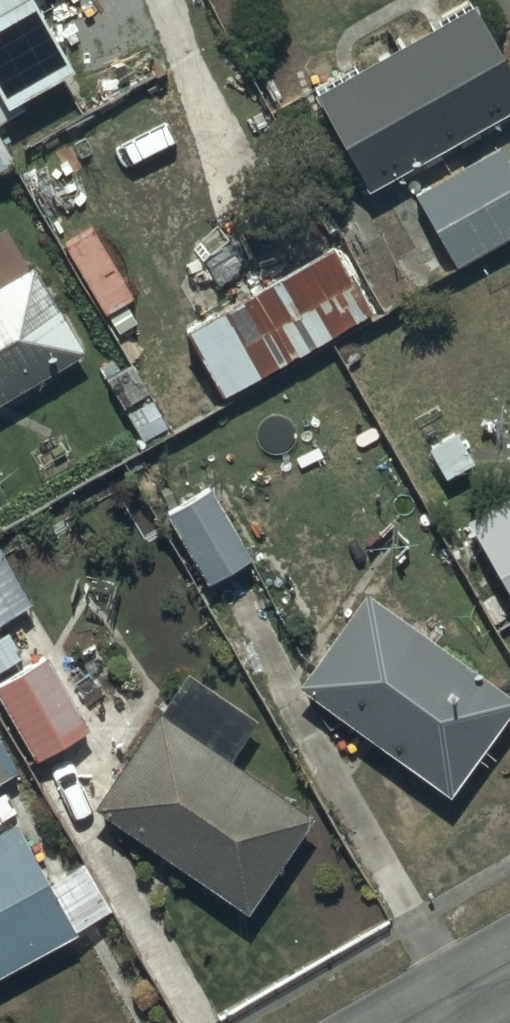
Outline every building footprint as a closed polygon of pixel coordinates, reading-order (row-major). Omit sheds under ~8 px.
[(4,96),(72,58),(39,0),(0,0),(0,89),(4,96)] [(475,0),(466,0),(316,88),(371,182),(509,100),(509,60),(475,0)] [(509,225),(509,162),(496,138),(412,188),(455,258),(509,225)] [(369,303),(327,232),(180,317),(207,364),(154,395),(168,420),(369,303)] [(83,349),(31,261),(0,279),(0,398),(83,349)] [(210,481),(164,506),(202,576),(248,551),(210,481)] [(509,586),(509,484),(467,508),(509,586)] [(0,549),(0,616),(30,598),(0,549)] [(295,677),(448,788),(509,702),(509,688),(365,582),(295,677)] [(0,675),(0,695),(32,753),(87,723),(46,649),(0,675)] [(184,659),(91,797),(247,903),(311,807),(232,753),(261,711),(184,659)] [(18,765),(0,733),(0,775),(18,765)] [(11,815),(0,821),(0,966),(72,927),(11,815)]
